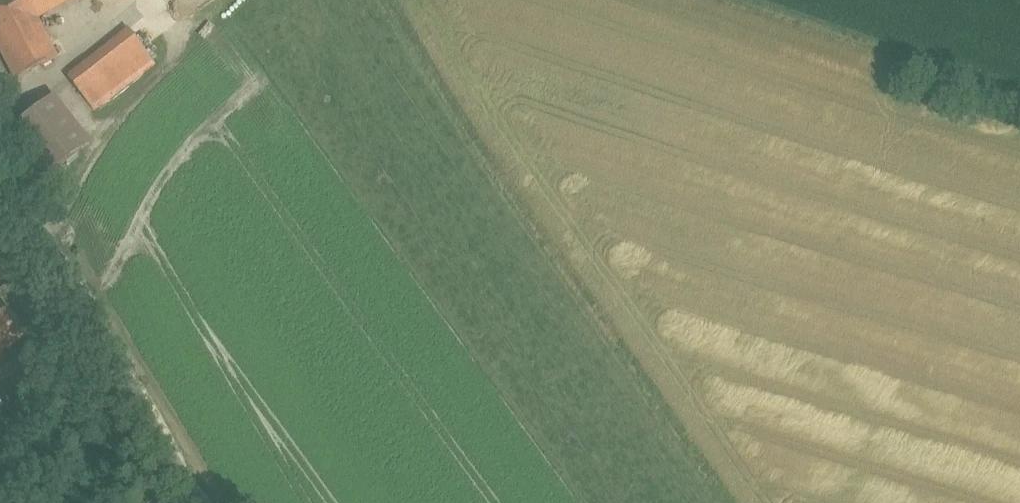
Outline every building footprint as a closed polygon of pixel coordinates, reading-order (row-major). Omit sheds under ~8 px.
[(17,80),(58,58),(38,19),(75,0),(0,0),(0,47),(17,80)] [(67,77),(93,109),(154,62),(128,29),(67,77)] [(80,152),(44,104),(12,128),(48,176),(80,152)] [(8,275),(0,264),(0,281),(8,275)] [(0,315),(0,353),(45,322),(16,280),(0,290),(0,296),(9,309),(0,315)]
